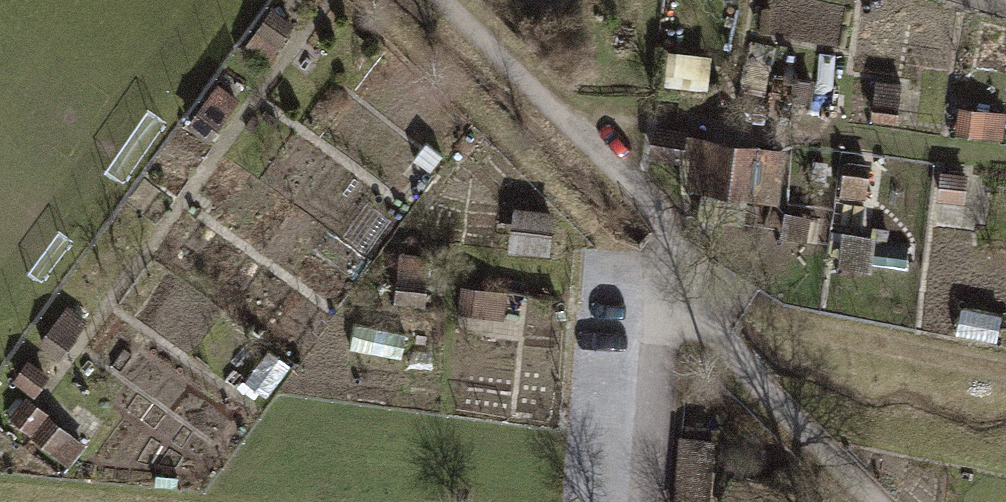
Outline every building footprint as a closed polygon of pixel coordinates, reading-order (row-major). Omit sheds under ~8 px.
[(302,32),(278,16),(248,57),(271,74),(302,32)] [(719,61),(677,55),(673,85),(715,90),(719,61)] [(251,101),(228,84),(195,130),(218,147),(251,101)] [(910,92),(883,89),(879,127),(906,129),(910,92)] [(692,141),(661,137),(658,162),(688,166),(692,141)] [(793,158),(697,145),(690,193),(786,207),(793,158)] [(449,169),(435,158),(419,179),(434,190),(449,169)] [(877,174),(853,172),(849,206),(873,209),(877,174)] [(974,185),(947,181),(940,236),(966,239),(974,185)] [(518,205),(510,257),(549,264),(558,212),(518,205)] [(431,258),(396,254),(391,296),(426,300),(431,258)] [(492,288),(463,286),(461,316),(490,318),(492,288)] [(38,400),(91,328),(72,314),(20,386),(38,400)] [(969,321),(947,317),(943,343),(966,347),(969,321)] [(385,338),(381,362),(409,366),(413,343),(385,338)] [(285,368),(262,350),(235,386),(258,403),(285,368)] [(30,399),(11,421),(70,471),(89,448),(30,399)] [(687,444),(681,501),(718,501),(723,448),(687,444)]
